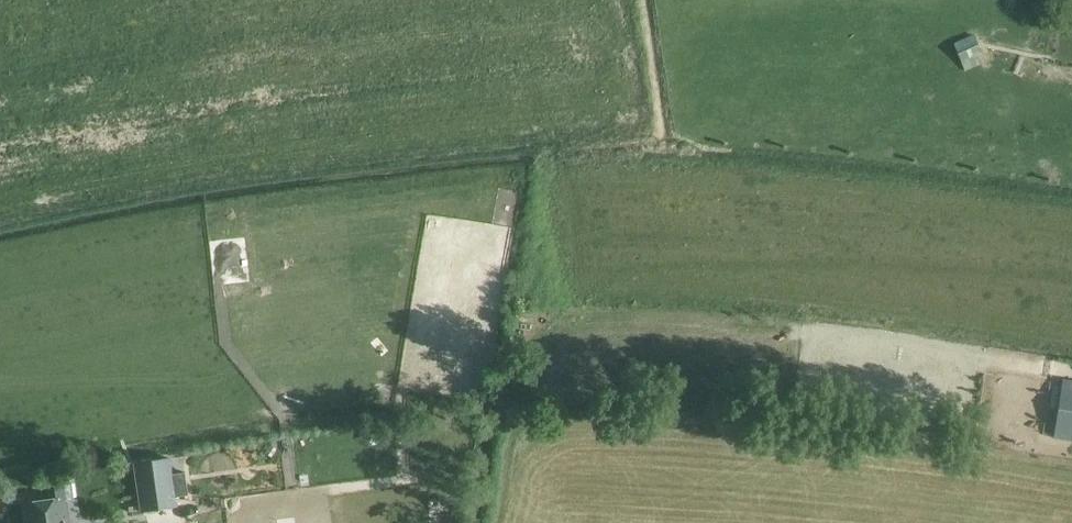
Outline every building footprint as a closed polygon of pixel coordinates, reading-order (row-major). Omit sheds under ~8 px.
[(974,35),(953,43),(960,61),(981,52),(974,35)] [(1056,438),(1071,441),(1071,379),(1065,378),(1056,438)] [(176,507),(169,457),(133,462),(140,512),(176,507)] [(67,500),(74,499),(71,480),(40,484),(42,500),(21,503),(24,522),(70,522),(67,500)]
